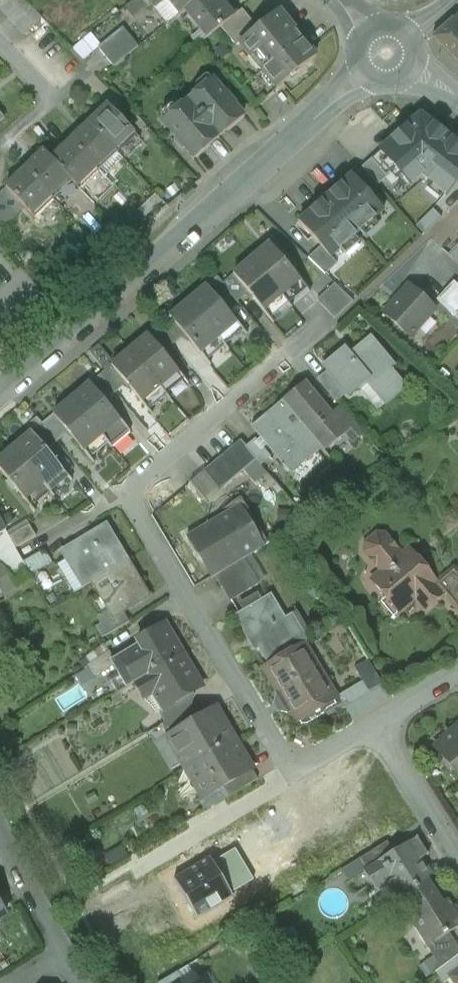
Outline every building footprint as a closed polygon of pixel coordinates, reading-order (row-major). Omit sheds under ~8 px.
[(23,0),(0,0),(0,11),(25,36),(42,20),(23,0)] [(156,10),(167,1),(166,0),(148,0),(156,10)] [(167,1),(179,16),(188,9),(188,8),(198,0),(166,0),(167,1)] [(219,0),(198,0),(188,8),(188,9),(210,36),(220,29),(233,18),(219,0)] [(242,11),(233,18),(220,29),(236,48),(240,45),(240,44),(257,30),(242,11)] [(316,58),(279,12),(257,30),(240,44),(240,45),(277,89),(316,58)] [(457,15),(432,39),(457,64),(457,16),(457,15)] [(123,29),(98,49),(114,68),(138,48),(123,29)] [(90,34),(72,48),(83,61),(101,47),(90,34)] [(226,98),(212,81),(188,102),(219,139),(243,118),(234,106),(227,97),(226,98)] [(219,139),(188,102),(163,122),(177,139),(184,148),(185,148),(194,159),(219,139)] [(135,135),(110,107),(90,126),(116,152),(135,135)] [(379,151),(410,188),(421,178),(446,198),(457,182),(457,145),(420,115),(379,151)] [(116,152),(90,126),(71,143),(96,170),(116,152)] [(96,170),(71,143),(52,160),(52,161),(71,181),(70,181),(77,188),(96,170)] [(52,160),(46,154),(26,172),(51,198),(70,181),(71,181),(52,161),(52,160)] [(377,186),(361,168),(352,177),(368,195),(377,186)] [(51,198),(26,172),(7,189),(9,191),(25,209),(32,216),(51,198)] [(351,176),(299,223),(321,248),(330,259),(331,258),(383,212),(368,195),(352,177),(351,176)] [(0,198),(0,222),(5,227),(25,209),(9,191),(0,198)] [(304,286),(270,245),(252,261),(286,301),(304,286)] [(449,255),(457,262),(457,245),(449,255)] [(330,259),(321,248),(308,259),(325,275),(337,265),(331,258),(330,259)] [(286,301),(252,261),(233,276),(248,294),(268,317),(286,301)] [(233,276),(223,285),(232,297),(237,303),(248,294),(233,276)] [(232,297),(223,285),(218,279),(207,289),(221,306),(232,297)] [(436,300),(455,318),(457,314),(457,287),(453,282),(436,300)] [(334,284),(317,301),(326,310),(344,293),(334,284)] [(408,286),(384,314),(411,338),(435,311),(408,286)] [(221,306),(207,289),(189,304),(222,344),(240,329),(221,306)] [(344,293),(326,310),(334,320),(353,302),(344,293)] [(222,344),(189,304),(171,319),(185,336),(204,359),(222,344)] [(171,319),(170,318),(159,327),(174,345),(185,336),(171,319)] [(174,345),(159,327),(148,337),(149,337),(163,354),(174,345)] [(163,354),(149,337),(131,352),(164,392),(182,377),(163,354)] [(352,358),(344,350),(324,367),(328,372),(346,394),(348,396),(367,380),(387,404),(405,388),(390,369),(394,366),(370,338),(356,350),(358,353),(352,358)] [(164,392),(131,352),(113,368),(127,385),(146,407),(164,392)] [(113,368),(112,367),(101,376),(116,394),(127,385),(113,368)] [(346,394),(328,372),(318,381),(336,402),(346,394)] [(116,394),(101,376),(89,386),(90,386),(104,403),(116,394)] [(331,415),(304,383),(282,401),(322,449),(324,452),(346,434),(347,433),(331,415)] [(104,403),(90,386),(72,401),(106,441),(124,426),(104,403)] [(106,441),(72,401),(54,416),(69,435),(88,456),(106,441)] [(282,401),(252,427),(286,467),(300,455),(306,462),(322,449),(282,401)] [(363,434),(340,407),(331,415),(347,433),(346,434),(353,443),(363,434)] [(54,416),(53,415),(42,424),(58,443),(69,435),(54,416)] [(58,443),(42,424),(30,433),(32,435),(47,453),(58,443)] [(32,435),(14,450),(47,490),(65,475),(47,453),(32,435)] [(262,449),(255,440),(245,448),(256,461),(261,467),(271,458),(263,449),(262,449)] [(240,442),(204,473),(219,492),(256,461),(245,448),(240,442)] [(0,462),(0,470),(29,505),(47,490),(14,450),(0,462)] [(235,510),(187,538),(197,554),(203,550),(217,574),(243,559),(259,549),(250,534),(248,535),(241,523),(243,522),(235,510)] [(29,525),(9,537),(16,550),(36,537),(29,525)] [(102,529),(70,548),(74,555),(66,560),(83,588),(92,583),(127,562),(118,547),(114,549),(102,529)] [(20,590),(34,582),(31,576),(23,563),(16,550),(9,537),(6,531),(0,536),(0,565),(20,590)] [(395,549),(390,549),(390,543),(384,536),(377,535),(365,545),(365,553),(371,560),(376,560),(376,566),(382,573),(372,582),(386,600),(391,596),(403,610),(415,599),(425,610),(438,599),(431,590),(437,584),(418,561),(411,566),(405,559),(404,560),(395,549)] [(44,551),(23,563),(31,576),(52,564),(44,551)] [(259,585),(243,559),(217,574),(214,576),(230,602),(259,585)] [(127,562),(92,583),(102,599),(104,597),(115,615),(116,617),(123,613),(130,609),(129,606),(147,595),(127,562)] [(0,565),(0,590),(8,600),(20,590),(0,565)] [(440,590),(457,612),(457,575),(440,590)] [(271,595),(234,617),(244,633),(249,630),(259,647),(257,648),(267,665),(297,647),(301,645),(271,595)] [(116,617),(115,615),(96,627),(103,638),(129,622),(123,613),(116,617)] [(165,625),(137,642),(140,647),(120,659),(127,672),(135,684),(183,655),(165,625)] [(267,665),(264,667),(280,694),(282,692),(292,710),(290,711),(297,722),(334,700),(324,683),(316,688),(305,668),(308,666),(297,647),(267,665)] [(109,653),(87,667),(94,678),(117,664),(109,653)] [(183,655),(135,684),(144,699),(157,692),(166,708),(167,709),(183,699),(202,688),(183,655)] [(368,662),(354,670),(369,694),(382,686),(368,662)] [(127,672),(111,682),(118,694),(135,684),(127,672)] [(183,699),(167,709),(166,708),(158,713),(165,724),(184,713),(185,713),(189,710),(183,699)] [(191,724),(167,738),(177,754),(186,770),(187,770),(234,741),(215,709),(191,724)] [(184,713),(165,724),(161,726),(167,738),(191,724),(185,713),(184,713)] [(453,731),(447,736),(448,738),(434,750),(457,778),(457,738),(453,731)] [(234,741),(187,770),(204,799),(223,788),(249,773),(252,771),(234,741)] [(249,773),(223,788),(229,798),(255,783),(249,773)] [(394,852),(379,862),(389,877),(384,880),(385,883),(396,899),(428,879),(433,875),(423,859),(429,855),(417,838),(394,852)] [(387,842),(360,860),(366,870),(379,862),(394,852),(387,842)] [(235,848),(213,861),(232,893),(254,880),(235,848)] [(210,856),(175,877),(198,916),(233,895),(232,893),(213,861),(210,856)] [(366,870),(364,871),(375,889),(385,883),(384,880),(389,877),(379,862),(366,870)] [(444,903),(428,879),(400,896),(415,920),(411,923),(427,948),(450,934),(457,929),(457,916),(448,900),(444,903)] [(427,948),(441,969),(457,956),(457,947),(450,934),(427,948)] [(436,973),(444,982),(448,982),(454,979),(453,978),(457,975),(457,956),(441,969),(436,973)] [(160,982),(184,982),(177,973),(160,982)]
